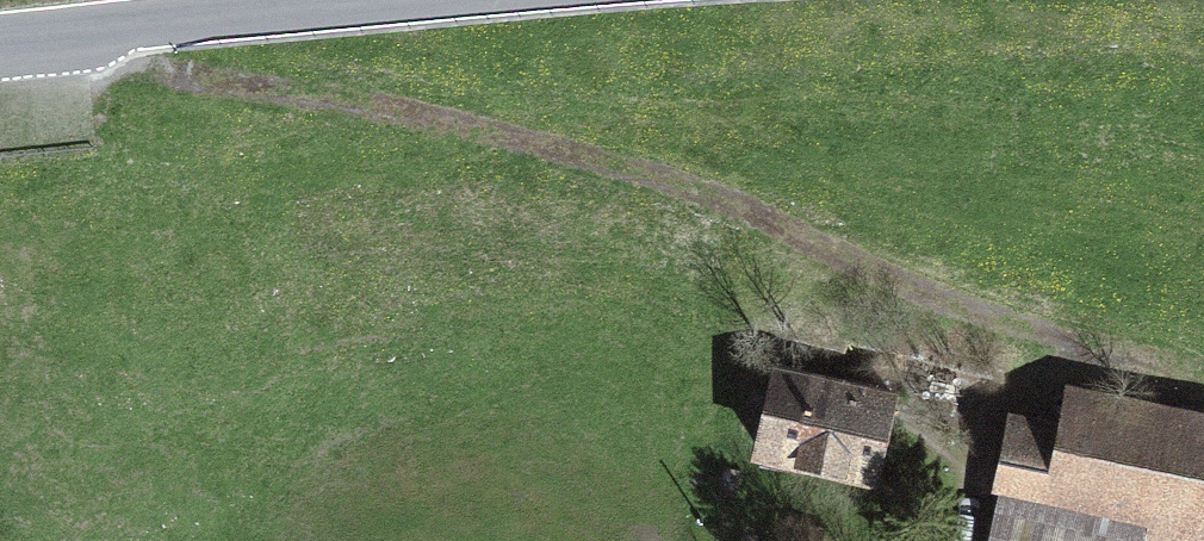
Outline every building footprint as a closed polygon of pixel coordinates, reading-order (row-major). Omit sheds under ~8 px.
[(904,387),(767,360),(749,452),(886,478),(904,387)] [(1022,398),(1000,540),(1003,540),(1203,540),(1203,426),(1022,398)]
